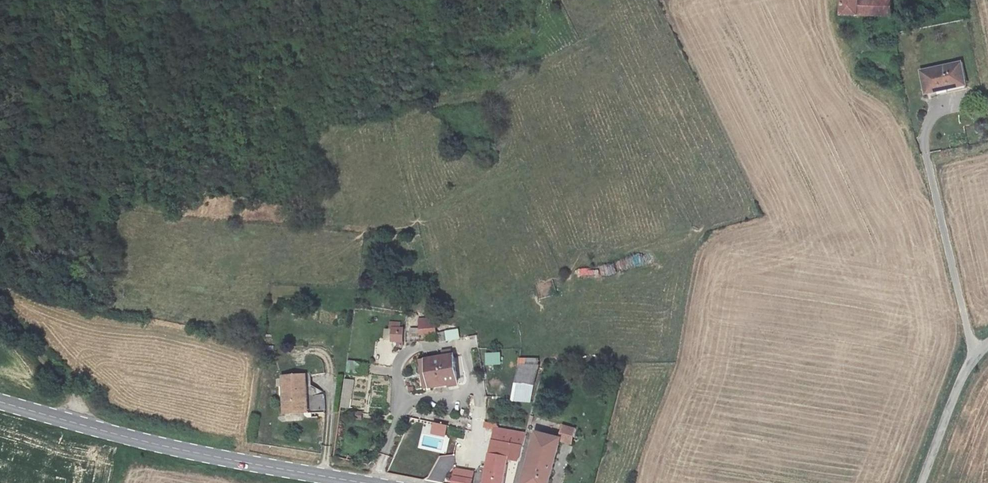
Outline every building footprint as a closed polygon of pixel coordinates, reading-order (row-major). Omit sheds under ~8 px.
[(891,0),(839,0),(838,14),(869,14),(890,14),(891,0)] [(890,14),(893,14),(902,12),(902,0),(891,0),(890,14)] [(960,62),(919,70),(924,95),(947,90),(946,85),(964,81),(960,62)] [(553,281),(539,284),(542,297),(556,294),(553,281)] [(420,319),(420,334),(435,333),(435,318),(420,319)] [(390,342),(403,342),(403,327),(391,327),(390,342)] [(445,330),(446,340),(460,338),(458,328),(445,330)] [(453,353),(422,358),(427,388),(458,383),(453,353)] [(485,354),(486,365),(501,364),(500,353),(485,354)] [(511,400),(529,402),(538,365),(538,358),(518,359),(518,365),(511,400)] [(305,374),(283,375),(284,413),(307,412),(305,374)] [(345,379),(342,407),(350,408),(354,380),(345,379)] [(433,422),(431,433),(444,435),(446,425),(433,422)] [(520,462),(527,431),(494,425),(484,482),(503,482),(507,461),(520,462)] [(557,441),(570,445),(574,428),(561,425),(558,437),(534,431),(521,482),(546,482),(557,441)] [(473,472),(454,468),(452,482),(471,482),(473,472)]
